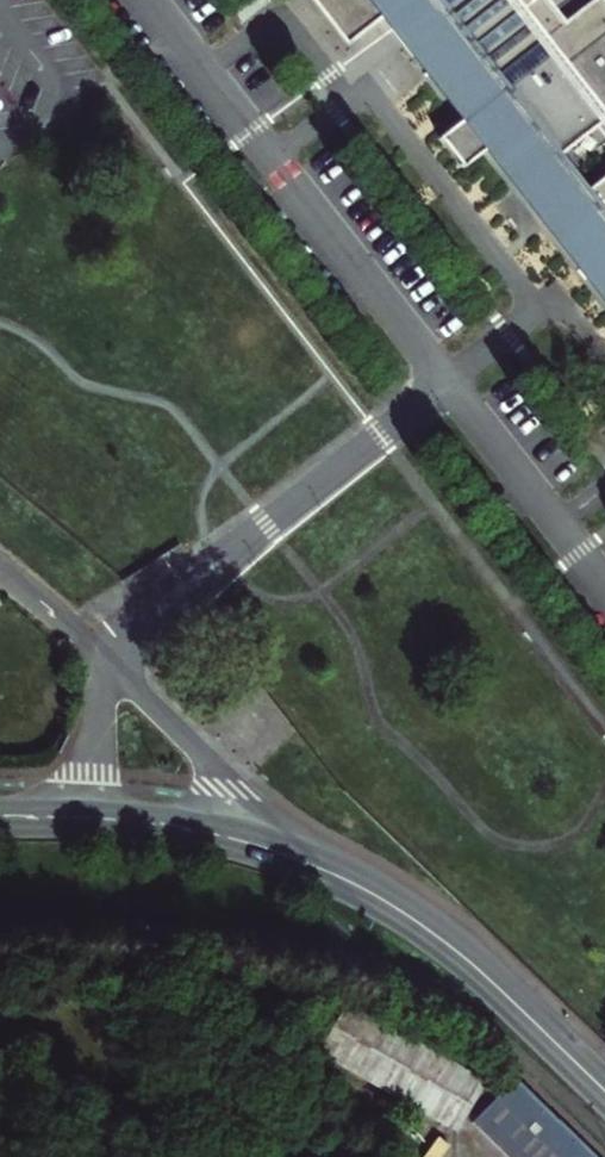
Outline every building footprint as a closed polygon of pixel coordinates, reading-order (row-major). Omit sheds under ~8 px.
[(359,37),(394,10),(604,279),(604,0),(331,0),(359,37)] [(479,1080),(341,1007),(315,1053),(454,1129),(479,1080)] [(511,1077),(469,1120),(507,1156),(593,1156),(511,1077)]
